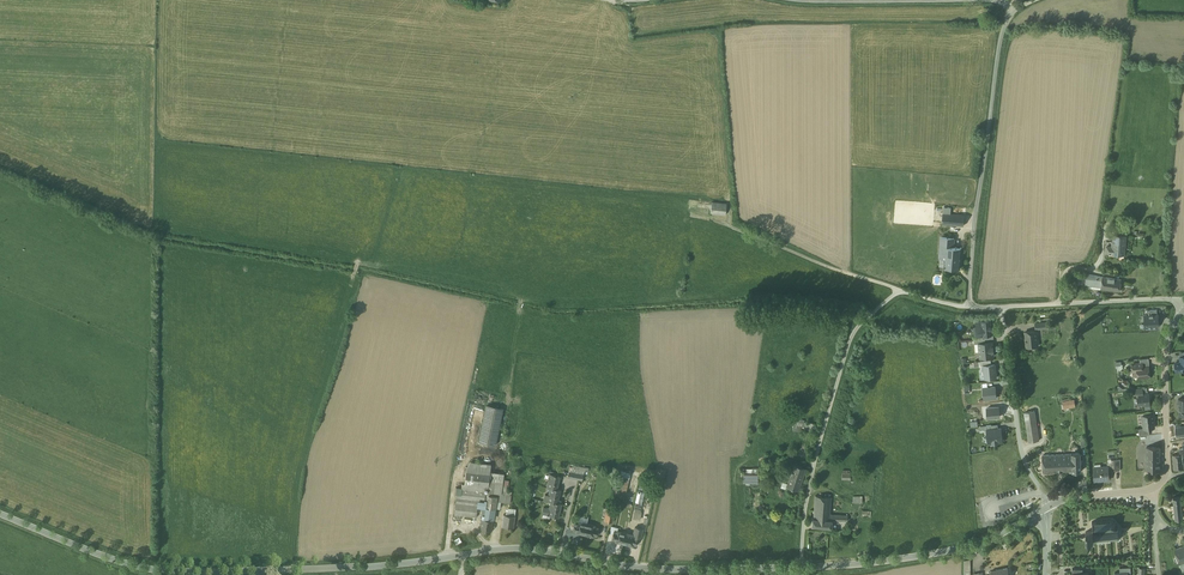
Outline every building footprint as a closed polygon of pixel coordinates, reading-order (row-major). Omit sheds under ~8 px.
[(727,203),(712,201),(710,212),(725,214),(727,203)] [(965,214),(951,213),(951,205),(944,204),(942,223),(964,225),(965,214)] [(965,206),(951,205),(951,213),(965,214),(965,206)] [(1126,235),(1114,234),(1113,246),(1107,245),(1107,252),(1110,252),(1109,253),(1110,253),(1111,252),(1124,253),(1126,235)] [(954,236),(941,235),(939,256),(945,257),(946,253),(946,244),(954,245),(954,236)] [(954,245),(946,244),(946,253),(961,254),(962,246),(954,245)] [(961,254),(946,253),(945,257),(945,266),(960,267),(961,254)] [(1103,276),(1087,273),(1085,284),(1101,286),(1103,276)] [(1121,278),(1103,276),(1101,286),(1101,287),(1120,290),(1121,278)] [(1158,314),(1144,315),(1145,328),(1157,327),(1157,323),(1158,323),(1158,322),(1158,314)] [(990,320),(976,322),(976,326),(978,326),(979,336),(977,336),(986,335),(991,335),(991,329),(991,326),(990,320)] [(1037,331),(1025,332),(1026,347),(1038,346),(1037,331)] [(985,343),(979,343),(979,344),(980,358),(993,356),(993,352),(994,352),(993,346),(992,342),(985,343)] [(1180,356),(1180,361),(1180,362),(1175,363),(1175,364),(1174,366),(1174,369),(1176,371),(1176,372),(1183,371),(1183,356),(1180,356)] [(991,365),(984,365),(984,366),(985,379),(996,378),(995,364),(991,365)] [(1143,367),(1137,368),(1138,378),(1150,377),(1149,367),(1143,367)] [(1149,394),(1143,394),(1143,392),(1136,392),(1137,395),(1139,395),(1139,398),(1137,398),(1138,404),(1144,403),(1144,405),(1150,405),(1149,394)] [(1074,400),(1062,401),(1064,409),(1075,407),(1074,400)] [(503,408),(486,405),(479,440),(496,443),(503,408)] [(1035,411),(1024,412),(1026,425),(1037,424),(1035,411)] [(1153,415),(1142,416),(1144,429),(1149,428),(1154,428),(1153,415)] [(809,423),(794,421),(793,429),(801,430),(802,428),(808,428),(809,423)] [(1037,424),(1026,425),(1029,442),(1039,440),(1037,424)] [(1144,429),(1138,429),(1139,436),(1150,435),(1149,428),(1144,429)] [(1002,429),(985,431),(986,444),(1003,443),(1002,429)] [(1160,447),(1146,447),(1146,470),(1160,470),(1160,447)] [(1081,452),(1072,452),(1072,453),(1072,470),(1073,471),(1081,470),(1081,452)] [(1062,453),(1043,454),(1043,471),(1072,470),(1072,453),(1069,453),(1062,453)] [(1172,455),(1174,469),(1183,468),(1183,456),(1183,454),(1182,454),(1172,455)] [(491,463),(470,461),(466,468),(490,471),(491,463)] [(805,468),(793,464),(787,482),(786,485),(798,489),(805,468)] [(1108,467),(1094,468),(1096,480),(1109,479),(1108,471),(1108,467)] [(490,471),(466,468),(465,483),(464,483),(488,486),(490,471)] [(621,470),(618,480),(616,490),(626,493),(631,473),(621,470)] [(504,473),(490,471),(488,486),(502,487),(504,473)] [(560,475),(547,472),(550,473),(548,480),(546,486),(551,487),(557,488),(560,475)] [(752,473),(743,473),(743,482),(758,482),(758,474),(752,473)] [(502,489),(502,487),(488,486),(464,483),(465,483),(462,482),(462,483),(459,483),(459,486),(462,487),(462,488),(494,492),(502,493),(502,489)] [(462,487),(459,486),(456,486),(455,497),(457,497),(478,500),(484,501),(485,499),(487,499),(493,500),(494,492),(462,488),(462,487)] [(557,488),(551,487),(549,494),(545,493),(544,500),(551,501),(558,502),(561,489),(557,488)] [(494,492),(493,500),(495,500),(501,501),(502,493),(494,492)] [(510,502),(511,494),(502,493),(501,501),(510,502)] [(831,496),(815,495),(814,513),(814,518),(812,518),(811,525),(831,527),(832,520),(832,519),(830,519),(830,514),(831,496)] [(1173,496),(1174,505),(1173,505),(1173,508),(1174,508),(1175,517),(1183,517),(1182,511),(1183,510),(1183,501),(1181,502),(1181,499),(1182,499),(1182,496),(1181,496),(1180,495),(1173,496)] [(478,500),(457,497),(455,514),(476,516),(478,500)] [(494,507),(495,500),(493,500),(487,499),(486,506),(494,507)] [(558,502),(551,501),(550,508),(549,508),(544,507),(542,513),(543,513),(543,516),(550,518),(550,515),(559,517),(559,516),(562,503),(561,503),(558,502)] [(642,504),(636,502),(634,509),(641,511),(642,504)] [(486,506),(485,514),(482,513),(482,517),(492,518),(494,507),(486,506)] [(616,509),(607,507),(604,520),(613,522),(616,509)] [(515,515),(504,513),(502,526),(514,527),(515,515)] [(492,518),(482,517),(480,529),(491,530),(493,518),(492,518)] [(1106,521),(1102,521),(1102,520),(1102,521),(1098,522),(1098,520),(1097,520),(1097,522),(1093,522),(1092,521),(1091,522),(1092,523),(1093,531),(1086,531),(1086,538),(1089,538),(1089,539),(1090,540),(1091,540),(1092,539),(1092,538),(1093,538),(1093,539),(1094,539),(1094,540),(1095,540),(1095,539),(1098,538),(1099,540),(1099,538),(1103,538),(1104,539),(1104,538),(1108,537),(1108,539),(1109,539),(1109,537),(1112,537),(1112,538),(1113,538),(1112,537),(1115,537),(1115,538),(1116,538),(1116,537),(1118,536),(1119,538),(1119,537),(1119,536),(1121,534),(1122,534),(1121,533),(1121,530),(1122,530),(1122,529),(1120,530),(1118,528),(1119,526),(1118,526),(1118,528),(1115,528),(1115,524),(1116,523),(1115,522),(1114,523),(1112,521),(1112,520),(1112,519),(1111,520),(1107,521),(1107,519),(1106,520),(1106,521)] [(587,523),(578,521),(578,523),(574,522),(573,530),(576,531),(576,532),(585,534),(587,523)] [(596,525),(587,523),(585,534),(593,536),(594,535),(597,536),(599,527),(596,527),(596,525)] [(634,534),(627,532),(624,543),(633,545),(633,544),(637,545),(638,537),(641,538),(643,529),(635,527),(634,534)] [(627,532),(618,530),(617,532),(614,531),(613,534),(612,539),(615,540),(615,541),(624,543),(627,532)] [(1174,549),(1180,564),(1183,562),(1183,546),(1174,549)]
